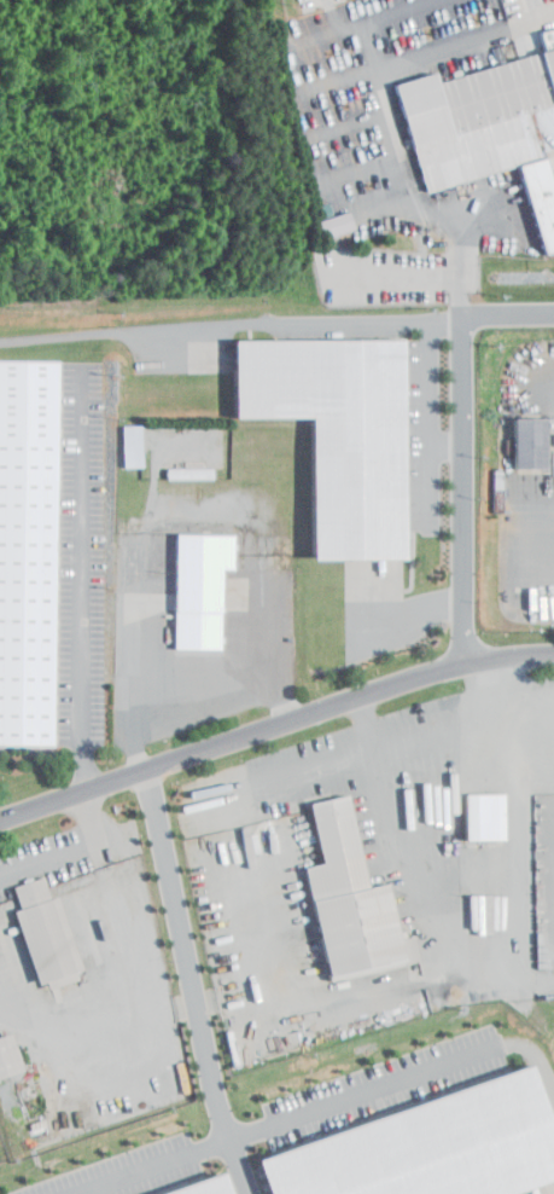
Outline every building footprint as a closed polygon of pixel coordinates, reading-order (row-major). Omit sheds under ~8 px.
[(508,159),(529,246),(553,240),(553,235),(521,102),(553,94),(553,13),(527,20),(533,45),(425,72),(423,65),(384,75),(411,182),(508,159)] [(305,213),(311,230),(341,220),(335,203),(305,213)] [(221,332),(221,410),(299,410),(299,552),(391,552),(391,332),(221,332)] [(0,352),(0,738),(40,738),(45,353),(0,352)] [(534,460),(534,410),(502,410),(503,460),(534,460)] [(110,459),(129,459),(128,419),(109,419),(110,459)] [(199,460),(153,460),(153,471),(199,471),(199,460)] [(209,562),(220,562),(221,527),(162,526),(160,642),(207,643),(209,562)] [(453,833),(492,833),(491,786),(452,786),(453,833)] [(297,795),(309,857),(293,860),(313,969),(406,952),(402,928),(385,932),(375,876),(354,880),(336,788),(297,795)] [(2,903),(27,984),(70,971),(45,889),(36,891),(30,870),(0,879),(7,901),(2,903)] [(0,1035),(0,1066),(9,1063),(0,1035)] [(553,1177),(553,1170),(524,1065),(245,1145),(259,1193),(495,1193),(553,1177)] [(517,1182),(521,1193),(553,1193),(553,1170),(517,1182)]
